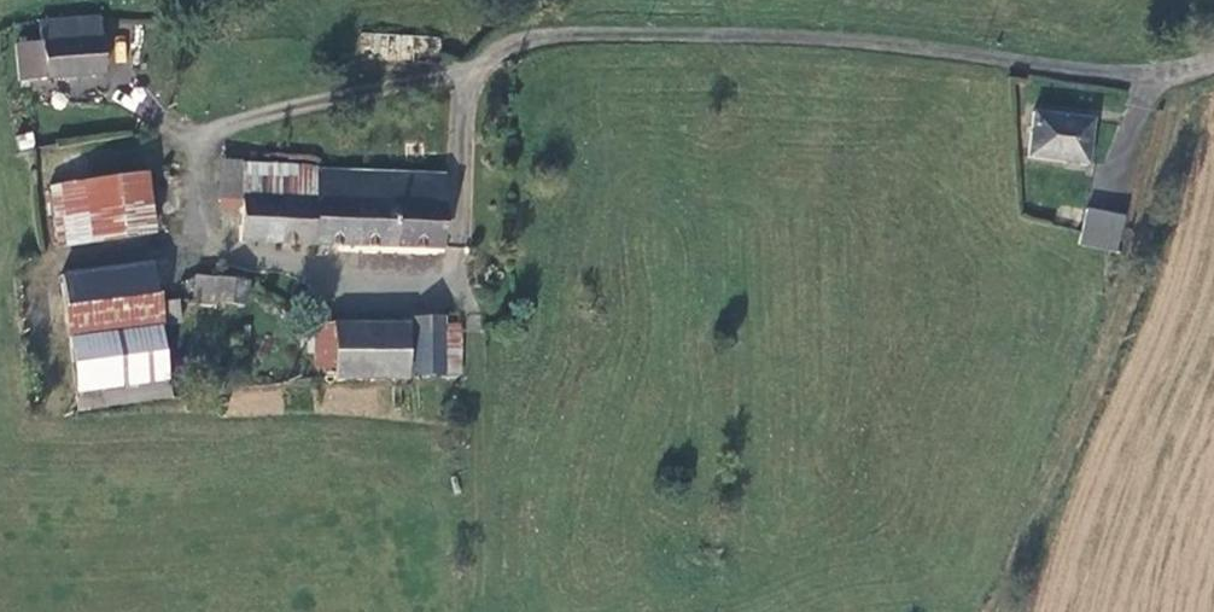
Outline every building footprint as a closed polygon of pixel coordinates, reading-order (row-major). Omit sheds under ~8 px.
[(20,82),(47,81),(105,76),(102,17),(39,22),(41,42),(15,44),(20,82)] [(131,29),(127,58),(141,59),(144,30),(131,29)] [(444,51),(445,35),(363,29),(361,58),(432,62),(433,50),(444,51)] [(1024,158),(1083,166),(1089,118),(1030,111),(1024,158)] [(316,200),(318,168),(303,164),(219,160),(217,206),(243,208),(243,196),(316,200)] [(442,255),(447,174),(318,168),(316,200),(243,196),(243,208),(242,243),(315,246),(315,251),(442,255)] [(59,250),(158,238),(149,173),(49,186),(59,250)] [(1115,253),(1121,218),(1085,212),(1081,232),(1079,246),(1115,253)] [(61,273),(79,412),(171,400),(162,327),(185,324),(182,300),(159,302),(154,261),(61,273)] [(214,305),(217,279),(200,277),(196,306),(214,308),(214,305)] [(248,282),(217,279),(214,305),(245,308),(248,282)] [(411,377),(447,377),(447,324),(447,317),(411,317),(411,322),(411,377)] [(334,373),(334,381),(411,381),(411,377),(411,322),(334,322),(334,324),(334,373)] [(334,373),(334,324),(314,323),(314,329),(303,328),(303,353),(313,353),(313,373),(334,373)] [(447,324),(447,377),(464,377),(464,324),(447,324)]
